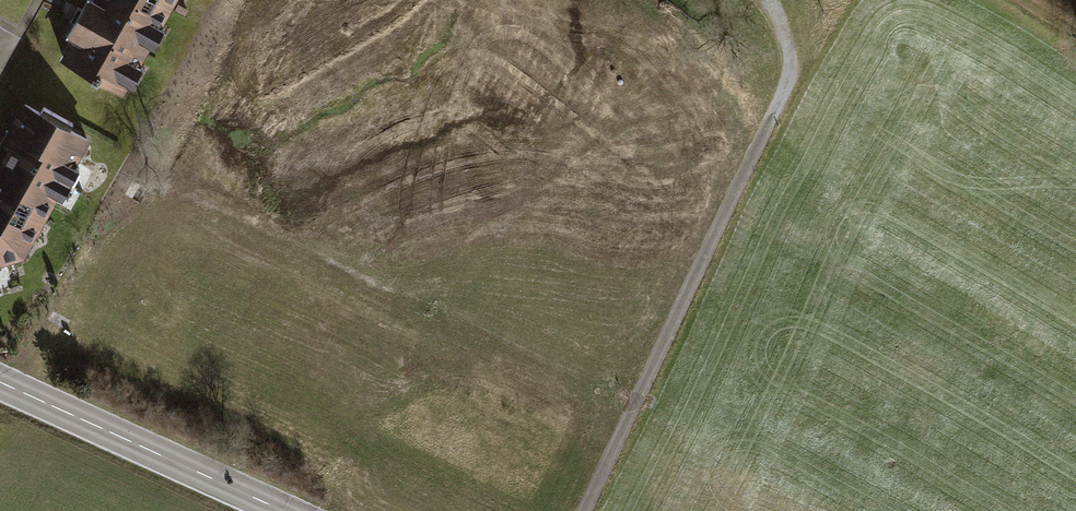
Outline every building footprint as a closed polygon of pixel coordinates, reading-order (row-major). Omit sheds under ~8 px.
[(125,96),(172,7),(159,0),(95,0),(62,63),(125,96)] [(0,154),(0,233),(21,258),(88,140),(23,105),(0,154)] [(21,258),(0,233),(0,269),(1,269),(21,258)]
